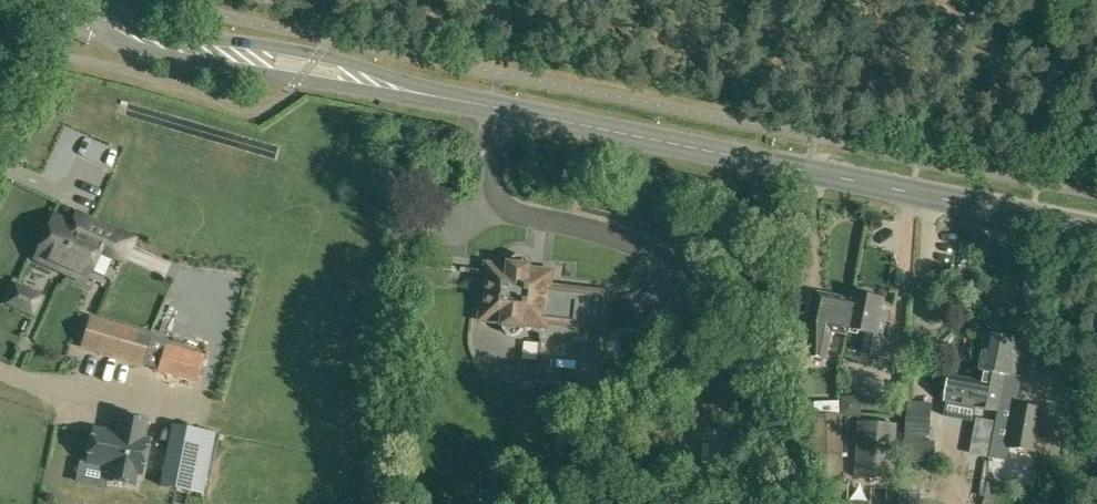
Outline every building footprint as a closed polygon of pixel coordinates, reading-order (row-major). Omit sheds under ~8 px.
[(53,217),(35,257),(85,280),(98,252),(121,262),(131,240),(90,221),(76,215),(71,225),(53,217)] [(511,259),(509,264),(509,267),(487,265),(481,321),(503,323),(502,325),(503,330),(507,334),(512,336),(517,335),(521,331),(523,326),(523,322),(541,324),(541,328),(544,328),(545,321),(600,327),(597,358),(600,358),(607,294),(549,287),(550,272),(529,270),(530,266),(529,261),(525,257),(521,255),(515,256),(511,259)] [(854,300),(853,300),(819,293),(812,327),(813,328),(812,357),(826,359),(832,331),(847,334),(848,329),(854,300)] [(854,300),(848,329),(867,333),(863,353),(878,356),(885,319),(880,318),(884,300),(854,294),(853,300),(854,300)] [(147,340),(149,334),(90,317),(88,323),(81,347),(140,364),(147,340)] [(999,413),(1000,405),(1003,391),(1006,376),(1010,377),(1017,341),(987,335),(978,381),(951,374),(945,400),(947,401),(943,414),(972,421),(975,408),(997,413),(999,413)] [(204,355),(165,344),(157,369),(196,381),(204,355)] [(933,461),(933,460),(934,442),(924,441),(925,435),(926,435),(926,434),(929,434),(931,405),(907,404),(906,434),(905,459),(933,461)] [(999,413),(997,413),(995,426),(983,424),(980,440),(992,442),(989,458),(1001,460),(1004,444),(1008,445),(1008,447),(1034,452),(1041,410),(1015,405),(1015,408),(1000,405),(999,413)] [(119,433),(94,428),(87,463),(108,468),(105,478),(134,484),(136,473),(139,474),(146,438),(143,438),(146,420),(122,416),(119,433)] [(816,477),(842,476),(842,472),(840,417),(814,418),(816,477)] [(1060,424),(1049,422),(1047,435),(1058,437),(1060,424)] [(896,425),(860,423),(857,478),(893,480),(896,425)] [(161,485),(176,488),(202,494),(214,433),(197,429),(193,450),(184,448),(169,445),(161,485)] [(902,493),(901,503),(918,503),(918,494),(902,493)]
